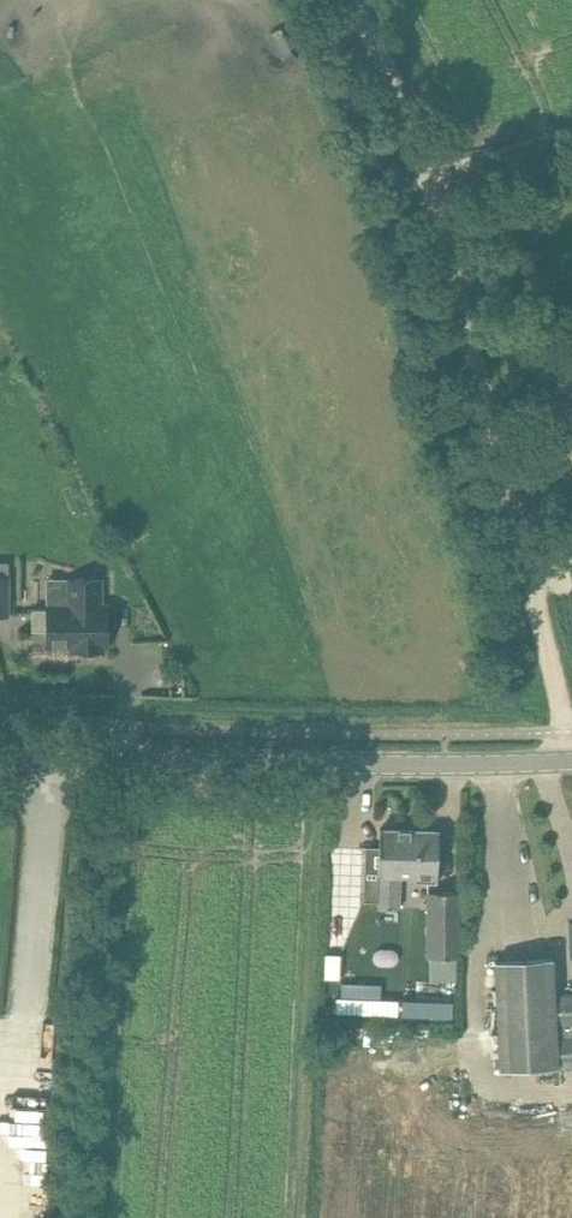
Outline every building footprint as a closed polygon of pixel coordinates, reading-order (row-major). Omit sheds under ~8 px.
[(8,577),(0,577),(0,616),(8,616),(8,577)] [(32,609),(32,631),(48,631),(48,647),(71,647),(71,651),(86,651),(103,651),(103,647),(107,647),(108,606),(100,606),(100,580),(69,580),(69,605),(47,605),(47,609),(32,609)] [(364,874),(364,901),(379,901),(379,908),(400,908),(401,876),(415,876),(415,883),(438,884),(438,855),(439,831),(380,829),(380,847),(365,847),(364,874)] [(460,892),(428,892),(429,935),(429,957),(430,957),(430,981),(457,981),(457,958),(459,958),(459,944),(460,915),(460,892)] [(327,953),(326,977),(340,977),(341,953),(327,953)] [(553,958),(494,961),(500,1070),(571,1068),(571,993),(554,993),(553,958)] [(342,982),(341,996),(381,998),(381,983),(342,982)] [(335,997),(335,1011),(397,1014),(398,1000),(335,997)] [(401,1000),(400,1014),(449,1016),(450,1002),(401,1000)]
